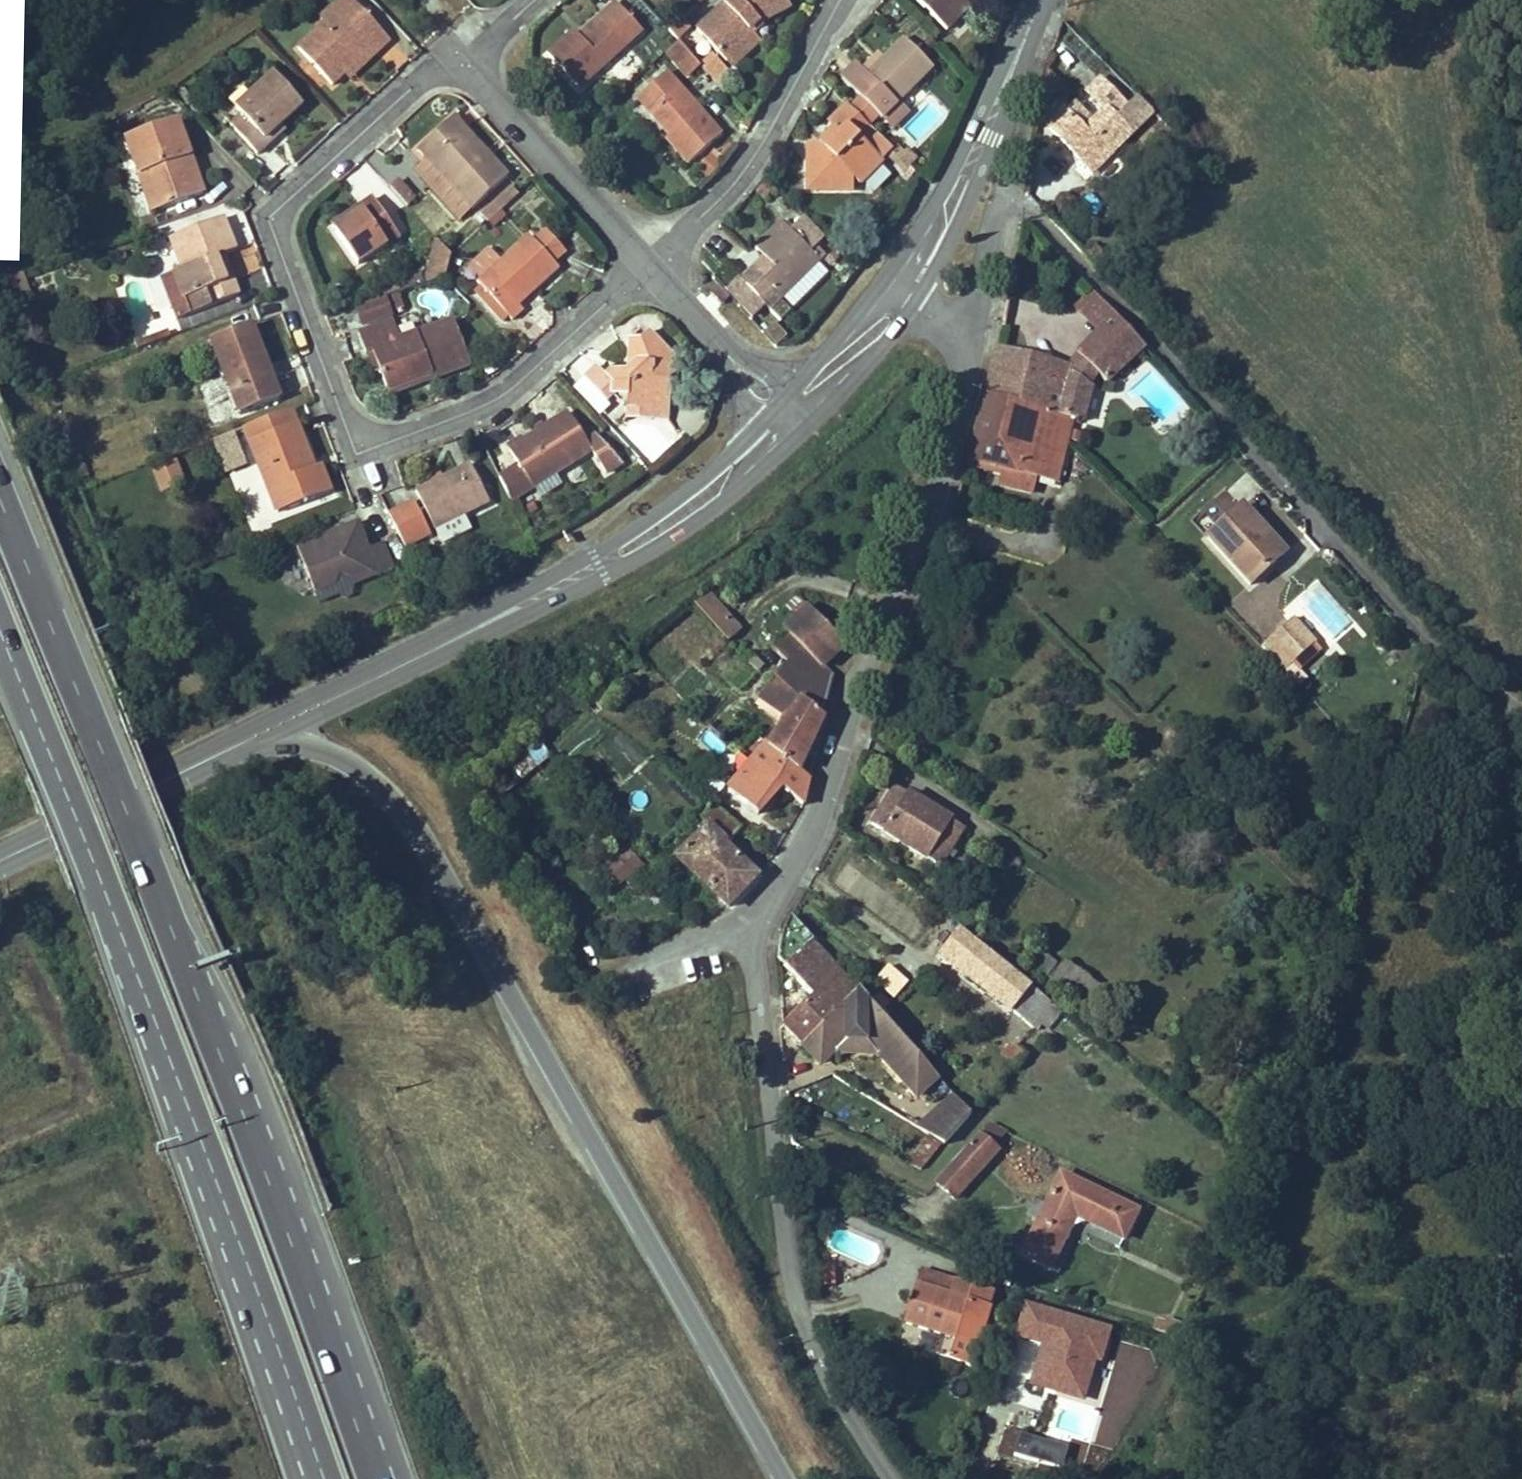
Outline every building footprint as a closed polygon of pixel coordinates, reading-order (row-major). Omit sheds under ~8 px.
[(349,0),(336,0),(320,14),(329,23),(339,13),(352,26),(363,15),(349,0)] [(697,31),(726,63),(756,37),(751,31),(760,23),(790,7),(787,0),(729,0),(697,31)] [(919,0),(948,30),(974,4),(970,0),(919,0)] [(643,30),(617,2),(602,15),(606,20),(584,39),(575,29),(547,53),(579,87),(643,30)] [(389,44),(363,15),(352,26),(339,13),(329,23),(298,52),(330,86),(343,75),(371,49),(376,55),(389,44)] [(677,40),(691,28),(682,19),(669,31),(677,40)] [(731,69),(761,43),(756,37),(726,63),(731,69)] [(933,68),(903,37),(881,61),(867,75),(862,69),(856,63),(841,78),(881,119),(897,104),(933,68)] [(666,54),(688,78),(700,67),(679,42),(666,54)] [(347,81),(376,55),(371,49),(343,75),(347,81)] [(867,75),(881,61),(876,55),(862,69),(867,75)] [(1109,71),(1101,77),(1125,103),(1133,96),(1109,71)] [(667,138),(689,163),(720,134),(667,72),(639,95),(670,134),(667,138)] [(282,125),(304,105),(275,75),(246,102),(236,111),(248,124),(237,134),(258,157),(270,144),(266,140),(282,125)] [(1066,113),(1064,111),(1048,128),(1092,172),(1131,134),(1153,113),(1144,104),(1138,98),(1128,108),(1101,80),(1089,92),(1105,108),(1091,121),(1076,104),(1066,113)] [(907,113),(897,104),(881,119),(891,128),(907,113)] [(860,184),(883,160),(861,137),(869,127),(847,105),(828,124),(834,131),(838,135),(825,149),(821,144),(807,144),(810,191),(842,189),(854,178),(860,184)] [(1048,128),(1064,111),(1058,105),(1042,120),(1048,128)] [(237,134),(248,124),(236,111),(225,121),(237,134)] [(460,219),(507,176),(489,157),(486,160),(472,144),(476,141),(454,117),(418,149),(428,160),(416,171),(460,219)] [(192,171),(187,159),(192,157),(179,122),(129,140),(143,176),(149,174),(162,209),(206,193),(197,169),(192,171)] [(1163,123),(1154,132),(1164,142),(1173,134),(1163,123)] [(270,144),(286,130),(282,125),(266,140),(270,144)] [(825,149),(838,135),(834,131),(821,144),(825,149)] [(489,157),(476,141),(472,144),(486,160),(489,157)] [(197,169),(192,157),(187,159),(192,171),(197,169)] [(162,209),(149,174),(143,176),(156,211),(162,209)] [(397,182),(389,188),(407,207),(414,200),(397,182)] [(480,215),(486,222),(519,194),(512,186),(480,215)] [(400,237),(374,200),(334,229),(359,266),(400,237)] [(241,295),(230,263),(224,265),(220,256),(226,254),(239,249),(227,218),(174,238),(182,261),(185,269),(178,272),(193,314),(241,295)] [(793,234),(797,238),(811,225),(805,218),(791,232),(793,234)] [(791,232),(781,222),(753,248),(766,261),(776,272),(763,284),(759,281),(749,290),(770,311),(821,263),(811,252),(797,238),(793,234),(791,232)] [(797,238),(811,252),(825,239),(811,225),(797,238)] [(532,239),(481,283),(514,322),(526,312),(521,305),(560,271),(557,267),(569,255),(547,232),(535,243),(532,239)] [(182,261),(174,238),(166,241),(178,272),(185,269),(182,261)] [(449,253),(437,240),(429,276),(431,282),(445,277),(451,254),(449,253)] [(1086,252),(1099,266),(1105,260),(1092,246),(1086,252)] [(484,281),(503,263),(492,251),(473,268),(484,281)] [(230,263),(226,254),(220,256),(224,265),(230,263)] [(763,284),(776,272),(766,261),(753,273),(759,281),(763,284)] [(821,263),(770,311),(780,321),(830,273),(821,263)] [(262,271),(246,278),(255,297),(271,290),(262,271)] [(193,314),(178,272),(165,277),(180,319),(193,314)] [(387,293),(389,298),(431,282),(429,276),(387,293)] [(1143,348),(1091,291),(1073,307),(1095,330),(1085,343),(1076,353),(1095,372),(1106,381),(1106,382),(1143,348)] [(763,335),(776,322),(746,292),(733,304),(763,335)] [(365,328),(393,318),(387,300),(358,310),(365,328)] [(471,367),(456,324),(402,344),(395,324),(360,337),(368,359),(369,358),(375,356),(382,373),(388,391),(388,392),(419,379),(417,376),(430,372),(433,381),(471,367)] [(212,341),(239,413),(279,398),(252,325),(212,341)] [(149,346),(172,337),(170,329),(146,338),(149,346)] [(668,406),(671,381),(677,375),(670,367),(677,360),(651,333),(643,340),(632,340),(630,365),(638,366),(637,376),(629,375),(611,374),(606,378),(596,367),(584,379),(606,405),(614,397),(628,398),(627,411),(649,413),(649,404),(668,406)] [(149,346),(146,338),(136,342),(138,349),(149,346)] [(1088,384),(1068,368),(1045,363),(995,351),(984,395),(1003,400),(1071,419),(1082,422),(1088,397),(1091,386),(1088,384)] [(1095,372),(1076,353),(1076,354),(1068,368),(1088,384),(1095,372)] [(382,373),(375,356),(369,358),(375,375),(382,373)] [(637,376),(638,366),(630,365),(629,375),(637,376)] [(433,381),(430,372),(417,376),(419,379),(388,392),(391,397),(433,381)] [(1055,483),(1065,443),(1069,426),(1071,419),(1003,400),(984,395),(971,444),(967,461),(1055,483)] [(666,425),(668,406),(649,404),(649,413),(627,411),(626,420),(666,425)] [(332,496),(322,469),(315,471),(310,473),(308,466),(312,464),(292,410),(245,428),(279,516),(332,496)] [(554,475),(592,453),(606,478),(622,468),(597,439),(587,444),(570,415),(510,449),(518,464),(498,476),(510,501),(534,487),(540,497),(560,487),(554,475)] [(149,472),(159,496),(185,486),(175,462),(149,472)] [(433,530),(461,517),(489,503),(470,464),(415,491),(433,530)] [(1245,473),(1231,488),(1244,500),(1258,485),(1245,473)] [(414,503),(389,515),(403,547),(429,535),(414,503)] [(1286,553),(1242,508),(1207,541),(1250,587),(1256,582),(1286,553)] [(461,517),(433,530),(439,543),(467,529),(461,517)] [(296,546),(316,603),(336,595),(345,600),(350,598),(353,587),(392,571),(382,545),(368,551),(358,523),(296,546)] [(739,631),(705,594),(694,604),(727,641),(739,631)] [(809,607),(797,594),(784,606),(796,618),(809,607)] [(843,643),(809,607),(796,618),(784,629),(786,632),(821,666),(823,664),(844,644),(843,643)] [(1315,643),(1294,620),(1273,638),(1295,662),(1315,643)] [(822,718),(833,674),(823,664),(821,666),(786,632),(772,645),(787,662),(760,697),(784,715),(789,718),(769,746),(798,771),(822,718)] [(1295,662),(1273,638),(1262,648),(1284,672),(1295,662)] [(769,746),(789,718),(784,715),(771,732),(764,742),(766,745),(769,746)] [(479,815),(550,756),(535,737),(519,750),(483,780),(465,795),(466,796),(479,815)] [(801,804),(808,779),(798,771),(769,746),(766,745),(729,789),(758,813),(776,793),(784,799),(789,794),(801,804)] [(951,849),(964,828),(893,785),(877,813),(870,823),(939,866),(946,855),(952,859),(956,853),(951,849)] [(757,877),(725,847),(741,827),(714,804),(700,819),(708,827),(676,858),(727,908),(757,877)] [(619,865),(616,862),(621,857),(612,847),(595,861),(607,875),(619,865)] [(625,880),(642,866),(628,851),(621,857),(616,862),(619,865),(607,875),(617,887),(625,880)] [(634,891),(651,876),(642,866),(625,880),(634,891)] [(839,969),(807,934),(790,916),(789,918),(786,924),(782,935),(779,945),(778,953),(778,958),(812,996),(839,969)] [(1009,968),(959,930),(940,955),(1012,1012),(1032,987),(1009,968)] [(1046,984),(1059,965),(1042,952),(1025,975),(1042,989),(1046,984)] [(1108,992),(1102,988),(1063,960),(1059,965),(1046,984),(1056,992),(1090,1017),(1104,998),(1108,992)] [(859,990),(839,969),(812,996),(811,997),(781,1024),(781,1026),(784,1028),(800,1045),(859,990)] [(1024,1022),(1044,996),(1032,987),(1012,1012),(1024,1022)] [(938,1077),(879,1013),(859,990),(800,1045),(818,1065),(822,1062),(832,1052),(835,1054),(847,1044),(862,1043),(875,1056),(877,1054),(917,1095),(938,1077)] [(1034,1029),(1054,1004),(1044,996),(1024,1022),(1034,1029)] [(1014,1065),(1023,1056),(1011,1046),(1002,1055),(1014,1065)] [(956,1127),(970,1112),(954,1094),(917,1128),(927,1135),(942,1143),(956,1127)] [(992,1145),(1005,1130),(989,1122),(979,1132),(992,1145)] [(990,1156),(997,1149),(992,1145),(979,1132),(968,1145),(950,1165),(969,1181),(990,1156)] [(920,1169),(938,1148),(942,1143),(927,1135),(905,1161),(920,1169)] [(953,1198),(969,1181),(950,1165),(935,1182),(953,1198)] [(1122,1238),(1135,1211),(1064,1176),(1060,1174),(1022,1254),(1048,1267),(1068,1228),(1070,1225),(1071,1226),(1072,1229),(1084,1225),(1083,1220),(1085,1220),(1107,1231),(1122,1238)] [(950,1296),(954,1281),(921,1270),(916,1285),(950,1296)] [(986,1315),(988,1309),(985,1308),(989,1293),(955,1281),(954,1281),(950,1296),(916,1285),(905,1322),(953,1338),(953,1339),(947,1359),(969,1366),(986,1315)] [(1096,1356),(1104,1358),(1113,1322),(1023,1299),(1013,1335),(1041,1343),(1031,1383),(1085,1397),(1096,1356)] [(1014,1452),(1039,1459),(1044,1438),(1019,1432),(1014,1452)]
